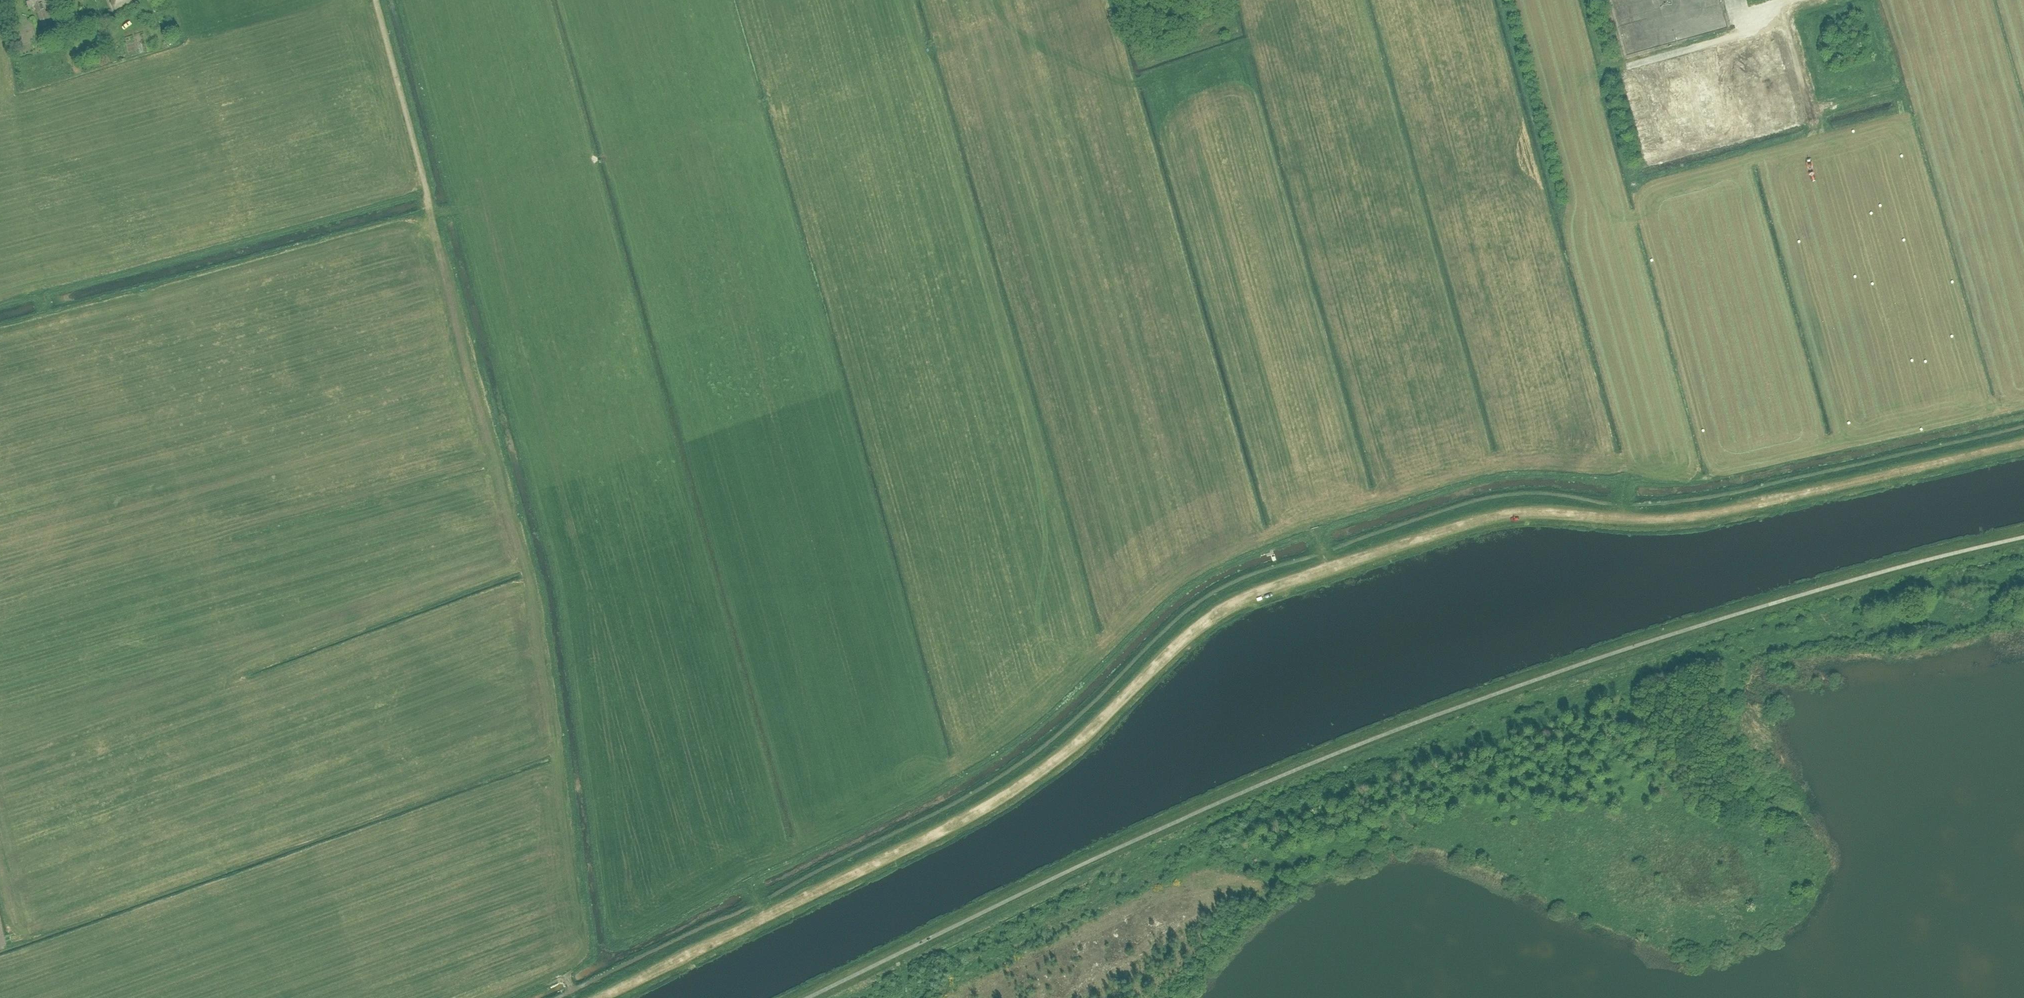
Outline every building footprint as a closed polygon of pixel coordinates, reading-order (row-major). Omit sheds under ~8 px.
[(52,25),(48,12),(44,13),(41,4),(48,2),(47,0),(26,0),(29,9),(35,7),(42,28),(52,25)] [(132,2),(131,0),(110,0),(114,10),(132,2)] [(1716,118),(1744,112),(1730,54),(1698,62),(1700,68),(1686,71),(1687,75),(1675,78),(1686,122),(1715,115),(1716,118)] [(1782,86),(1775,87),(1776,96),(1784,96),(1782,86)]
